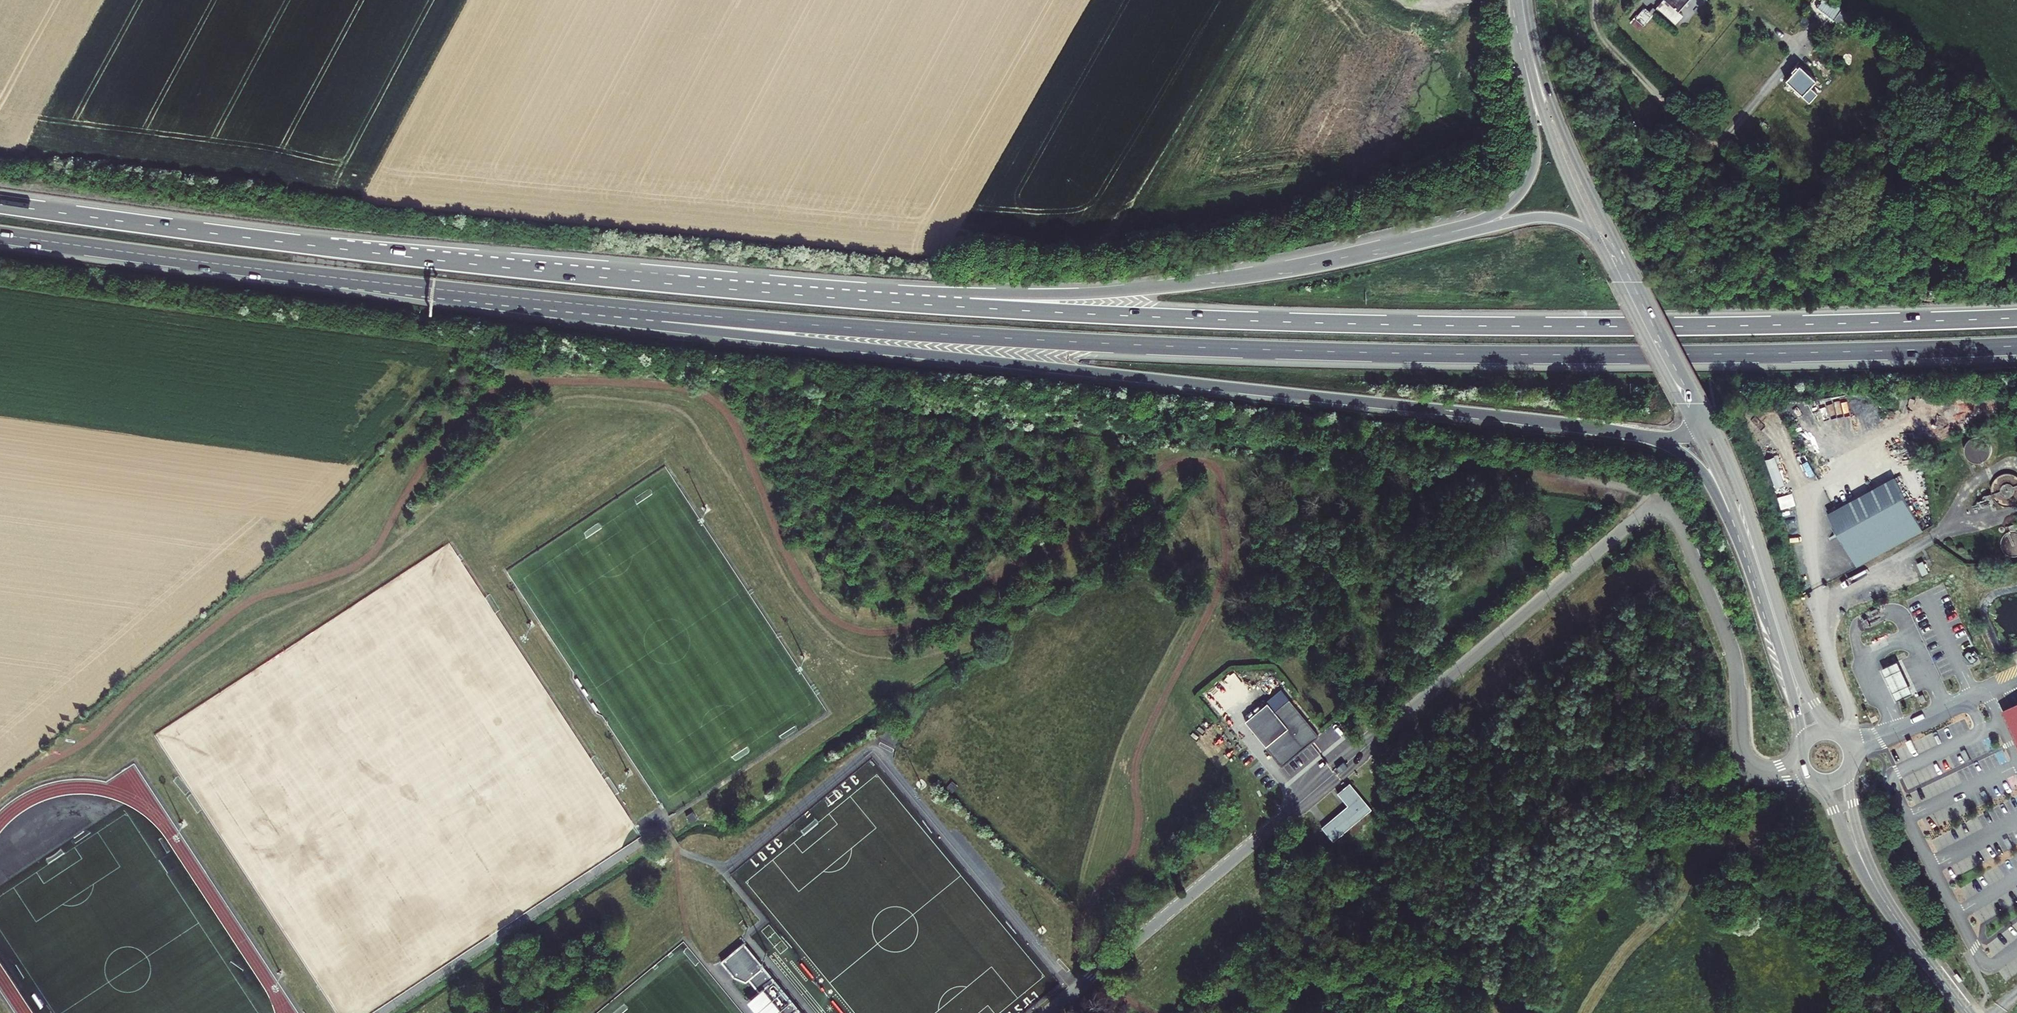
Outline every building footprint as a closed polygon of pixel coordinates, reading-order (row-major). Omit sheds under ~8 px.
[(1670,14),(1684,0),(1658,0),(1670,14)] [(1809,11),(1828,26),(1839,14),(1822,0),(1818,0),(1809,11)] [(1640,13),(1629,24),(1637,31),(1647,21),(1640,13)] [(1793,63),(1778,79),(1794,96),(1801,89),(1804,91),(1813,83),(1793,63)] [(1767,458),(1777,487),(1786,483),(1776,455),(1767,458)] [(1844,505),(1829,513),(1858,566),(1924,530),(1895,477),(1844,505)] [(1783,507),(1798,503),(1794,492),(1780,496),(1783,507)] [(1842,502),(1827,510),(1829,513),(1844,505),(1842,502)] [(1898,658),(1882,665),(1897,698),(1912,691),(1902,668),(1898,658)] [(1290,700),(1275,712),(1288,727),(1266,746),(1270,750),(1301,714),(1290,700)] [(1267,702),(1245,721),(1266,746),(1288,727),(1275,712),(1267,702)] [(2002,709),(2016,741),(2016,702),(2002,709)] [(1319,736),(1301,714),(1270,750),(1283,766),(1319,736)] [(1349,781),(1337,792),(1347,804),(1321,826),(1332,840),(1371,808),(1349,781)] [(746,940),(723,959),(736,974),(750,977),(753,975),(763,986),(757,991),(758,991),(752,996),(766,1012),(806,1012),(746,940)]
